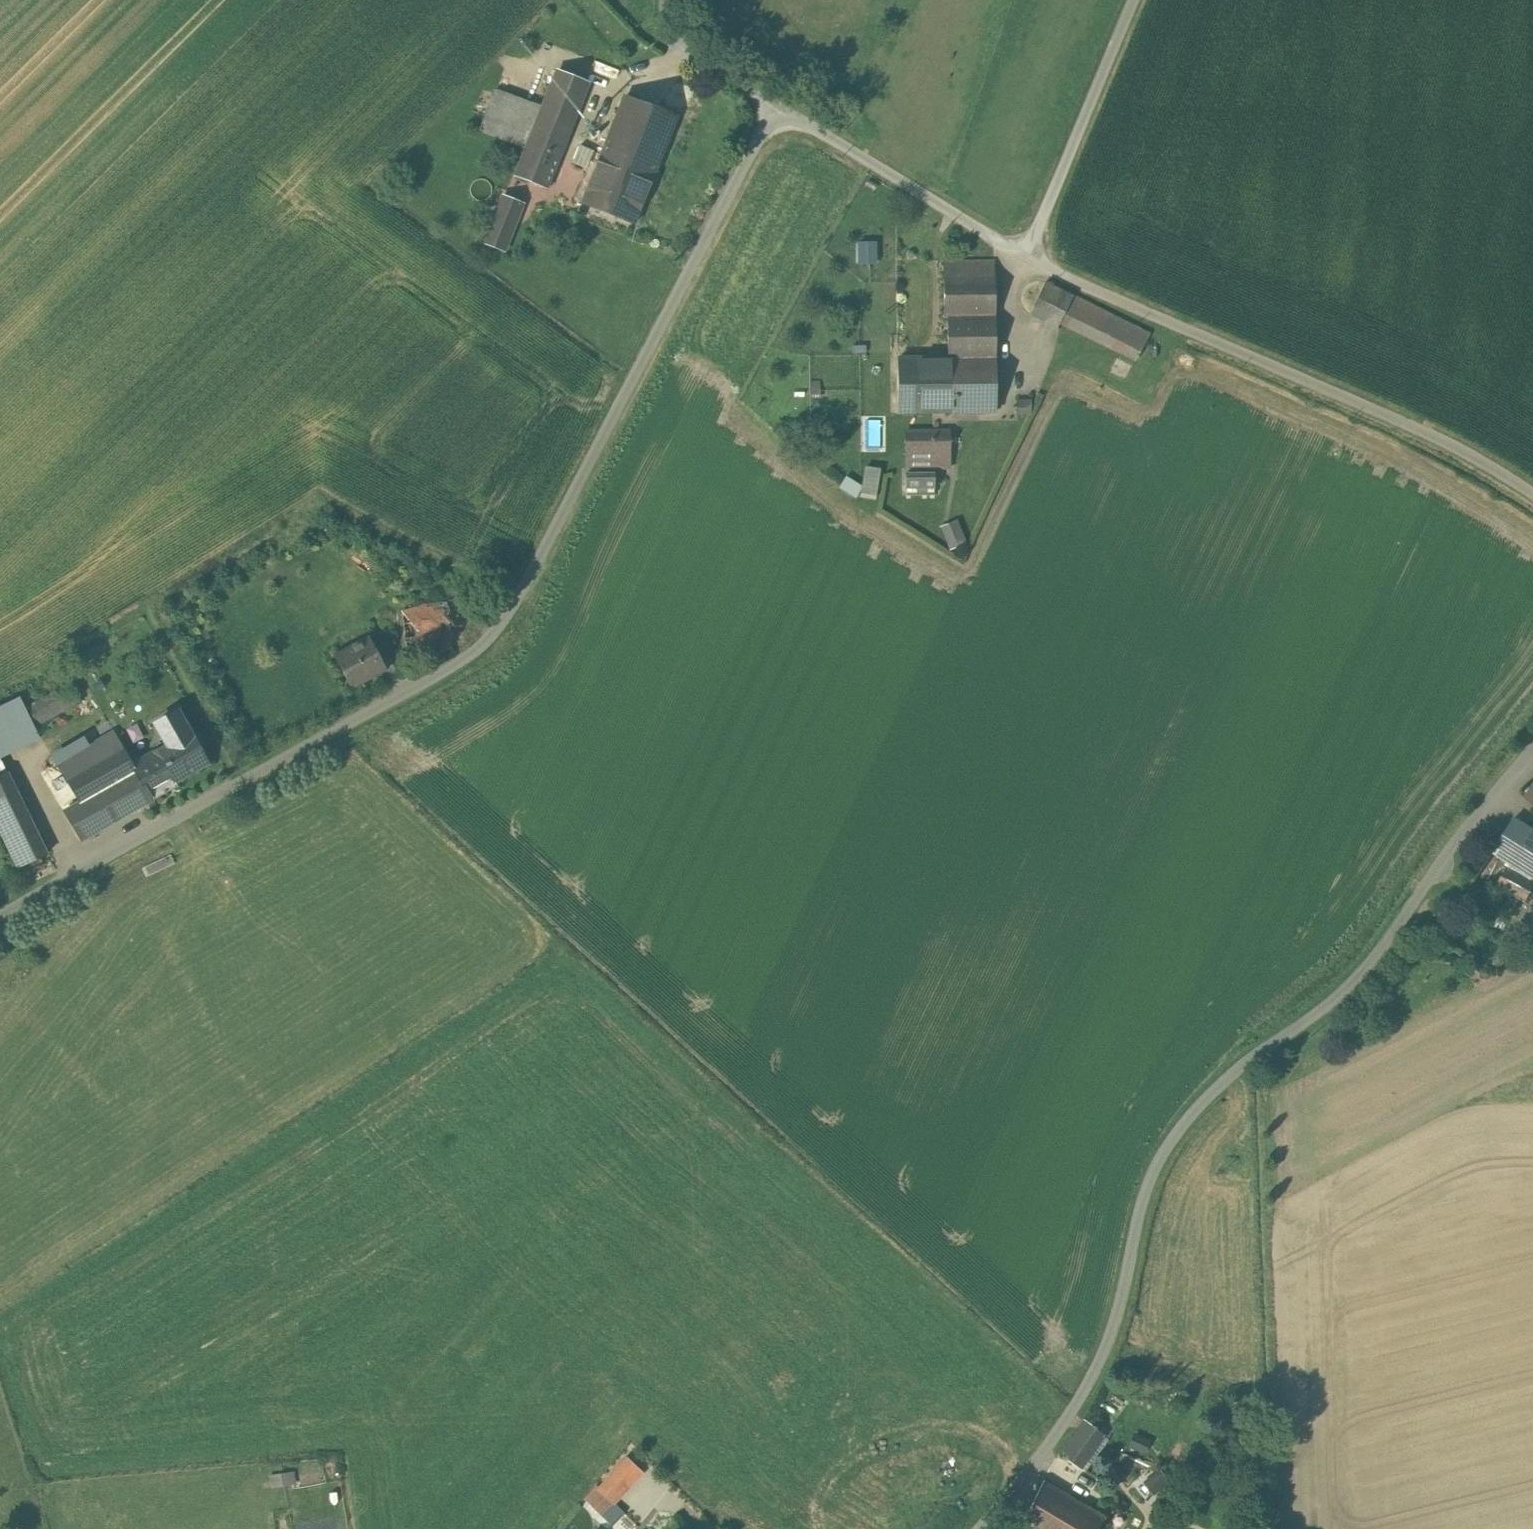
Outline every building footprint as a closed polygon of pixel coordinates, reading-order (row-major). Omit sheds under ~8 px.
[(527,148),(516,175),(546,186),(587,83),(557,71),(554,77),(540,115),(527,148)] [(527,110),(540,115),(554,77),(542,72),(530,102),(527,110)] [(527,148),(540,115),(527,110),(530,102),(496,89),(480,130),(527,148)] [(675,117),(624,97),(602,154),(595,170),(583,200),(582,201),(635,222),(635,221),(675,117)] [(595,170),(602,154),(579,145),(573,161),(595,170)] [(523,204),(503,196),(484,243),(504,251),(523,204)] [(857,239),(858,262),(877,261),(876,238),(857,239)] [(994,261),(943,261),(944,316),(947,316),(995,316),(994,261)] [(1073,296),(1046,282),(1030,314),(1058,329),(1062,320),(1073,296)] [(1150,334),(1073,296),(1062,320),(1138,358),(1150,334)] [(995,316),(947,316),(948,357),(995,357),(995,316)] [(948,357),(899,358),(900,411),(996,410),(995,357),(948,357)] [(950,431),(906,431),(906,451),(950,451),(950,431)] [(950,451),(906,451),(906,467),(950,467),(950,451)] [(879,468),(866,466),(861,496),(874,498),(879,468)] [(934,473),(905,474),(906,488),(934,488),(934,473)] [(948,542),(965,535),(957,516),(940,523),(948,542)] [(441,592),(429,595),(431,605),(443,603),(441,592)] [(431,605),(398,612),(407,658),(452,649),(443,603),(431,605)] [(370,620),(334,640),(356,680),(392,661),(370,620)] [(83,660),(29,692),(35,702),(27,707),(38,724),(99,687),(83,660)] [(114,731),(57,763),(80,802),(64,811),(81,840),(153,799),(146,787),(134,767),(114,731)] [(159,752),(134,767),(146,787),(170,773),(174,778),(175,781),(208,762),(191,732),(171,743),(158,750),(159,752)] [(0,776),(0,830),(18,867),(47,853),(7,772),(0,776)] [(1515,817),(1493,852),(1499,855),(1532,877),(1532,828),(1515,817)] [(1507,867),(1498,885),(1526,899),(1532,886),(1532,881),(1507,867)] [(1085,1419),(1060,1453),(1067,1459),(1080,1468),(1105,1434),(1085,1419)] [(1128,1444),(1146,1450),(1149,1439),(1131,1434),(1128,1444)] [(624,1454),(600,1486),(614,1497),(639,1465),(625,1455),(624,1454)] [(271,1474),(273,1485),(297,1480),(295,1469),(271,1474)] [(1043,1480),(1019,1523),(1030,1528),(1096,1528),(1104,1516),(1043,1480)]
